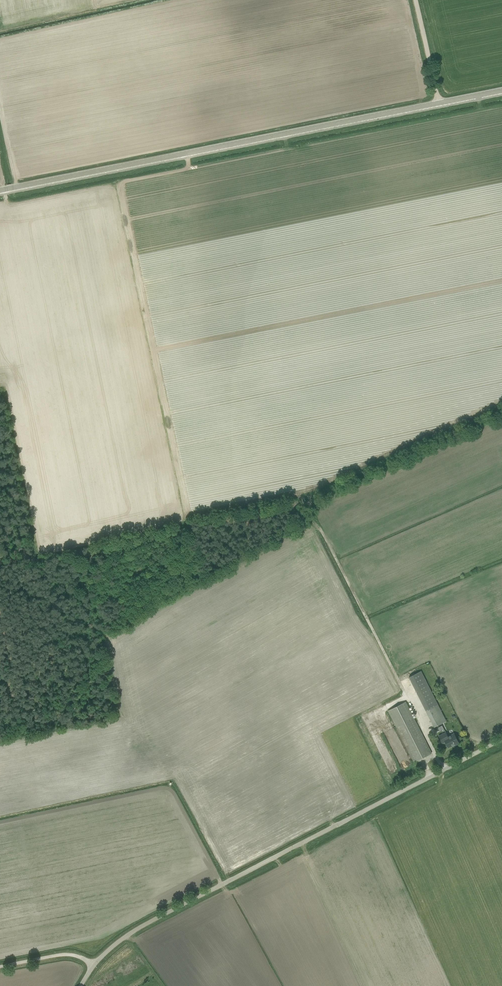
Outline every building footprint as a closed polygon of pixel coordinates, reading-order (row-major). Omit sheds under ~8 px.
[(432,754),(405,702),(388,711),(414,762),(432,754)] [(446,721),(438,704),(426,711),(434,727),(446,721)] [(459,743),(457,739),(454,733),(448,735),(446,732),(439,735),(442,743),(445,741),(448,747),(455,744),(455,745),(459,743)]
